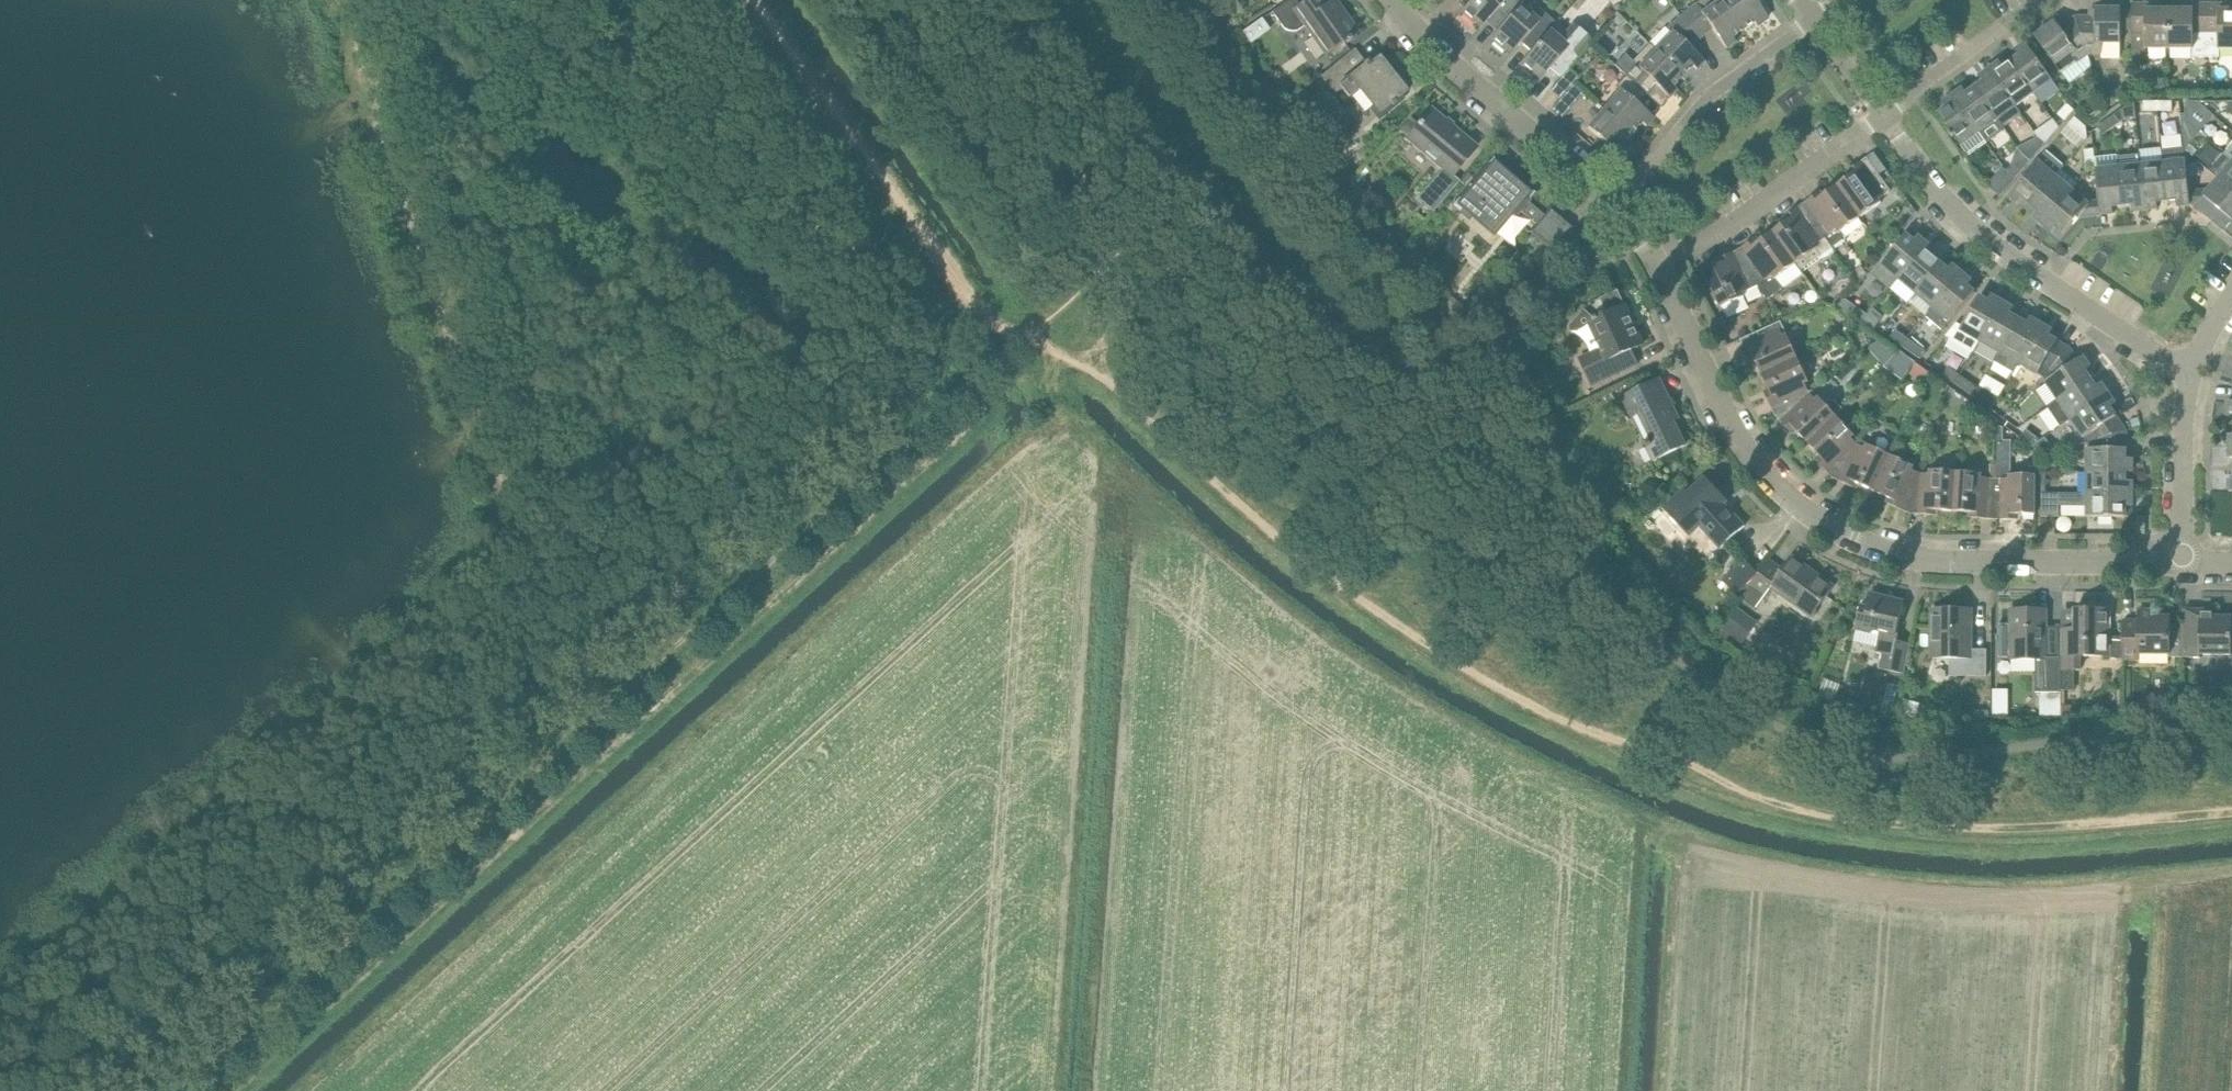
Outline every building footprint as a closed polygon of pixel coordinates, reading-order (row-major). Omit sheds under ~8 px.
[(1327,0),(1307,0),(1300,5),(1296,0),(1288,0),(1273,11),(1284,27),(1288,29),(1291,30),(1295,30),(1297,30),(1305,24),(1327,54),(1346,40),(1348,42),(1352,39),(1351,37),(1359,32),(1336,0),(1333,0),(1329,3),(1327,0)] [(1461,11),(1475,23),(1476,21),(1481,26),(1491,16),(1502,25),(1521,5),(1525,0),(1470,0),(1461,11)] [(1723,0),(1701,0),(1696,3),(1682,15),(1701,37),(1712,27),(1727,48),(1736,41),(1732,36),(1744,28),(1723,0)] [(1744,28),(1755,20),(1758,25),(1768,18),(1754,0),(1723,0),(1744,28)] [(2170,48),(2170,9),(2158,9),(2158,3),(2133,3),(2132,57),(2147,57),(2147,48),(2170,48)] [(2182,9),(2170,9),(2170,48),(2193,48),(2193,57),(2206,57),(2207,3),(2182,3),(2182,9)] [(2206,57),(2220,57),(2220,48),(2231,48),(2231,9),(2231,3),(2207,3),(2206,57)] [(1531,51),(1550,30),(1557,22),(1538,6),(1531,14),(1521,5),(1502,25),(1491,38),(1505,50),(1507,48),(1512,53),(1521,42),(1531,51)] [(2091,16),(2077,16),(2089,53),(2103,53),(2103,42),(2122,42),(2122,30),(2132,30),(2132,9),(2091,8),(2091,16)] [(1620,26),(1625,19),(1617,11),(1611,18),(1620,26)] [(1689,46),(1701,37),(1682,15),(1668,27),(1673,31),(1656,49),(1683,75),(1692,65),(1697,69),(1705,60),(1689,46)] [(2062,73),(2089,53),(2077,16),(2076,16),(2065,25),(2060,18),(2036,36),(2049,54),(2062,73)] [(1531,51),(1520,63),(1521,63),(1534,75),(1536,74),(1541,78),(1551,67),(1561,77),(1569,68),(1586,48),(1594,39),(1575,23),(1567,31),(1561,39),(1550,30),(1531,51)] [(2020,56),(2012,61),(2034,92),(2053,79),(2027,42),(2016,50),(2020,56)] [(1615,64),(1626,74),(1647,94),(1656,84),(1670,97),(1677,89),(1674,85),(1683,75),(1656,49),(1651,43),(1634,61),(1625,53),(1615,64)] [(1366,61),(1355,48),(1321,75),(1335,93),(1342,87),(1350,96),(1360,88),(1380,113),(1392,104),(1393,105),(1396,102),(1395,101),(1408,90),(1395,74),(1400,71),(1395,64),(1389,69),(1385,63),(1386,62),(1380,55),(1371,62),(1368,59),(1366,61)] [(1990,69),(2016,105),(2034,92),(2012,61),(2004,67),(2000,61),(1990,69)] [(1561,77),(1550,89),(1561,98),(1573,83),(1575,82),(1579,77),(1569,68),(1561,77)] [(2016,106),(2016,105),(1990,69),(1980,76),(1984,82),(1976,88),(1998,118),(2000,117),(2005,125),(2021,113),(2016,106)] [(1639,104),(1647,94),(1626,74),(1616,86),(1620,90),(1605,108),(1633,132),(1642,122),(1646,125),(1654,117),(1639,104)] [(1980,132),(1998,118),(1976,88),(1968,93),(1964,88),(1954,95),(1980,132)] [(1980,132),(1954,95),(1943,102),(1947,108),(1939,114),(1961,145),(1980,132)] [(1560,99),(1551,109),(1562,119),(1570,109),(1560,99)] [(2134,99),(2109,118),(2114,126),(2126,117),(2136,116),(2134,99)] [(2144,110),(2158,110),(2158,100),(2144,100),(2144,110)] [(2172,100),(2158,100),(2158,110),(2172,110),(2172,100)] [(2187,110),(2181,111),(2182,122),(2187,122),(2200,132),(2215,115),(2198,101),(2198,100),(2187,100),(2187,101),(2187,110)] [(2074,109),(2067,103),(2058,114),(2065,120),(2074,109)] [(1408,137),(1407,138),(1410,140),(1413,136),(1443,162),(1440,165),(1443,168),(1420,195),(1436,209),(1459,182),(1452,176),(1463,163),(1477,146),(1432,108),(1418,125),(1414,129),(1408,137)] [(1623,143),(1633,132),(1605,108),(1588,127),(1620,155),(1628,147),(1623,143)] [(2086,126),(2075,116),(2068,123),(2086,139),(2087,138),(2086,126)] [(2103,134),(2114,126),(2109,118),(2098,127),(2103,134)] [(2054,119),(2039,136),(2046,143),(2060,126),(2054,119)] [(2185,150),(2200,132),(2187,122),(2182,122),(2185,146),(2185,150)] [(2031,160),(2046,143),(2039,136),(2023,154),(2031,160)] [(2178,206),(2191,205),(2190,192),(2185,150),(2185,146),(2162,148),(2168,200),(2177,199),(2178,206)] [(2095,162),(2094,148),(2084,149),(2086,163),(2095,162)] [(2023,198),(2031,204),(2056,175),(2064,165),(2047,150),(2009,195),(2019,203),(2023,198)] [(1874,152),(1867,157),(1879,174),(1886,169),(1874,152)] [(2146,209),(2141,165),(2140,152),(2117,155),(2118,167),(2119,167),(2123,205),(2133,204),(2133,211),(2146,209)] [(2210,171),(2219,178),(2231,189),(2231,160),(2224,153),(2210,171)] [(2016,178),(2031,160),(2023,154),(2009,171),(2008,172),(2016,178)] [(1854,173),(1838,185),(1861,217),(1882,201),(1880,198),(1891,190),(1879,173),(1867,157),(1851,169),(1854,173)] [(1502,165),(1496,159),(1493,160),(1487,166),(1488,167),(1457,204),(1472,217),(1473,215),(1494,233),(1512,212),(1513,213),(1518,207),(1538,225),(1533,231),(1536,234),(1552,248),(1571,227),(1551,210),(1546,216),(1525,198),(1530,192),(1501,167),(1502,165)] [(2164,162),(2141,165),(2146,209),(2159,208),(2158,201),(2168,200),(2164,162)] [(2000,195),(2016,178),(2008,172),(2009,171),(2003,166),(1987,185),(2000,195)] [(2096,169),(2099,201),(2101,214),(2114,212),(2113,206),(2123,205),(2119,167),(2118,167),(2096,169)] [(2034,216),(2043,224),(2073,190),(2056,175),(2031,204),(2038,211),(2034,216)] [(2189,190),(2191,205),(2196,204),(2210,216),(2226,229),(2231,222),(2231,189),(2219,178),(2210,188),(2189,190)] [(1840,232),(1861,217),(1838,185),(1821,197),(1818,193),(1802,204),(1833,246),(1842,239),(1843,236),(1840,232)] [(2101,214),(2099,201),(2091,201),(2089,204),(2073,190),(2043,224),(2053,232),(2058,227),(2065,234),(2080,216),(2101,214)] [(1790,219),(1774,231),(1797,263),(1817,248),(1821,254),(1833,246),(1802,204),(1787,215),(1790,219)] [(1776,278),(1797,263),(1774,231),(1757,243),(1753,239),(1739,250),(1759,285),(1768,298),(1783,287),(1776,278)] [(1889,289),(1892,285),(1899,277),(1900,278),(1929,244),(1919,235),(1914,240),(1907,234),(1892,251),(1873,275),(1889,289)] [(1917,292),(1941,263),(1934,257),(1938,252),(1929,244),(1900,278),(1899,277),(1892,285),(1908,299),(1915,291),(1917,292)] [(1744,292),(1759,285),(1739,250),(1722,258),(1724,262),(1705,271),(1721,307),(1741,298),(1746,295),(1744,292)] [(1934,307),(1963,272),(1953,264),(1949,269),(1941,263),(1917,292),(1933,306),(1934,307)] [(1862,265),(1852,273),(1856,279),(1866,272),(1862,265)] [(1972,281),(1963,272),(1934,307),(1933,306),(1926,314),(1943,329),(1950,320),(1952,321),(1976,292),(1968,286),(1972,281)] [(1585,309),(1569,325),(1573,332),(1591,324),(1599,342),(1602,348),(1594,351),(1591,353),(1579,358),(1591,385),(1607,378),(1619,373),(1639,364),(1632,349),(1644,344),(1626,305),(1619,291),(1619,289),(1618,290),(1600,298),(1608,313),(1595,319),(1585,309)] [(1981,340),(2003,301),(1992,295),(1989,301),(1980,296),(1969,315),(1963,325),(1957,322),(1946,335),(1973,350),(1979,339),(1981,340)] [(1862,323),(1867,315),(1844,298),(1839,306),(1862,323)] [(1981,340),(2000,351),(2019,318),(2011,314),(2014,308),(2003,301),(1981,340)] [(1878,323),(1867,315),(1862,323),(1872,331),(1878,323)] [(2019,363),(2042,324),(2031,317),(2027,323),(2019,318),(2000,351),(1995,360),(2014,371),(2019,363)] [(1763,374),(1798,357),(1782,321),(1741,339),(1749,357),(1754,355),(1763,374)] [(2042,324),(2019,363),(2039,374),(2045,365),(2051,369),(2070,348),(2049,336),(2053,330),(2042,324)] [(1907,337),(1896,328),(1890,336),(1902,345),(1907,337)] [(1927,349),(1910,336),(1902,345),(1919,359),(1927,349)] [(1879,338),(1869,354),(1906,377),(1916,360),(1879,338)] [(2059,400),(2091,378),(2085,370),(2091,367),(2084,356),(2078,359),(2070,348),(2051,369),(2055,375),(2047,381),(2059,400)] [(1809,382),(1798,357),(1763,374),(1771,392),(1766,395),(1776,415),(1810,392),(1806,383),(1809,382)] [(1955,383),(1961,375),(1949,367),(1943,375),(1955,383)] [(1955,383),(1974,396),(1981,385),(1980,385),(1978,388),(1961,375),(1955,383)] [(2071,417),(2072,418),(2109,393),(2102,382),(2096,386),(2091,378),(2059,400),(2048,407),(2060,425),(2071,417)] [(1669,397),(1660,379),(1624,397),(1632,415),(1637,413),(1651,440),(1646,442),(1654,460),(1666,454),(1686,444),(1664,400),(1669,397)] [(1502,382),(1490,388),(1498,403),(1502,401),(1509,397),(1502,382)] [(1981,385),(1974,396),(1991,408),(1999,396),(1981,385)] [(1810,392),(1776,415),(1790,431),(1794,427),(1798,431),(1808,442),(1837,415),(1836,414),(1843,408),(1835,400),(1829,399),(1825,402),(1819,396),(1813,389),(1810,392)] [(2072,418),(2088,442),(2126,430),(2111,407),(2116,404),(2109,393),(2072,418)] [(1833,477),(1834,477),(1860,440),(1837,415),(1808,442),(1822,457),(1818,461),(1833,477)] [(2037,436),(2026,428),(2021,436),(2032,444),(2037,436)] [(2088,471),(2126,471),(2133,471),(2133,458),(2126,458),(2126,430),(2088,442),(2088,471)] [(1874,490),(1891,455),(1860,440),(1834,477),(1853,486),(1856,481),(1874,490)] [(1915,466),(1891,455),(1874,490),(1893,499),(1891,504),(1911,513),(1921,473),(1913,469),(1915,466)] [(1974,518),(1996,519),(1997,463),(1990,463),(1990,478),(1982,477),(1983,473),(1956,471),(1954,511),(1974,511),(1974,518)] [(2003,463),(1997,463),(1996,519),(2015,519),(2015,513),(2036,514),(2037,493),(2037,471),(2037,470),(2036,470),(2036,474),(2009,474),(2009,478),(2003,478),(2003,463)] [(1933,510),(1954,511),(1956,471),(1930,469),(1930,473),(1921,473),(1911,513),(1933,514),(1933,510)] [(2037,493),(2042,493),(2060,493),(2060,484),(2046,484),(2046,470),(2037,470),(2037,471),(2037,493)] [(2060,493),(2042,493),(2041,515),(2060,516),(2060,504),(2088,504),(2088,516),(2126,516),(2126,506),(2133,506),(2133,481),(2126,481),(2126,471),(2088,471),(2088,493),(2060,493)] [(1728,500),(1706,476),(1689,492),(1685,488),(1669,503),(1664,508),(1680,526),(1685,521),(1695,531),(1701,526),(1721,548),(1729,540),(1745,525),(1725,503),(1728,500)] [(1834,587),(1791,556),(1781,570),(1769,561),(1739,602),(1749,609),(1752,605),(1755,608),(1772,585),(1813,616),(1834,587)] [(1758,573),(1746,560),(1724,580),(1736,593),(1758,573)] [(1905,601),(1872,593),(1868,607),(1862,605),(1856,628),(1873,632),(1874,629),(1880,630),(1875,651),(1894,655),(1891,670),(1905,673),(1911,643),(1898,640),(1900,634),(1897,633),(1905,601)] [(1737,607),(1723,627),(1736,635),(1737,636),(1750,617),(1737,607)] [(1971,608),(1933,608),(1933,609),(1935,609),(1934,658),(1951,658),(1951,675),(1987,675),(1988,649),(1969,649),(1969,609),(1971,609),(1971,608)] [(2011,624),(1999,624),(1999,658),(2011,658),(2037,659),(2037,667),(2037,674),(2037,691),(2062,691),(2062,690),(2062,674),(2062,668),(2062,657),(2046,657),(2047,626),(2047,610),(2036,610),(2036,609),(2022,608),(2022,610),(2011,610),(2011,624)] [(2062,657),(2062,668),(2075,668),(2081,668),(2081,655),(2110,655),(2110,659),(2123,659),(2123,642),(2123,636),(2110,636),(2110,631),(2110,609),(2081,609),(2081,617),(2075,617),(2075,625),(2075,630),(2062,630),(2062,657)] [(2123,636),(2123,642),(2123,659),(2140,659),(2140,654),(2169,654),(2171,654),(2171,652),(2185,652),(2185,648),(2185,631),(2185,627),(2171,627),(2171,616),(2152,616),(2152,609),(2139,609),(2139,621),(2124,620),(2123,636)] [(2185,648),(2185,652),(2185,657),(2200,656),(2200,654),(2231,654),(2231,616),(2213,616),(2213,610),(2207,610),(2185,610),(2185,627),(2185,631),(2185,648)] [(1977,719),(1989,719),(1989,710),(1977,710),(1977,719)]
